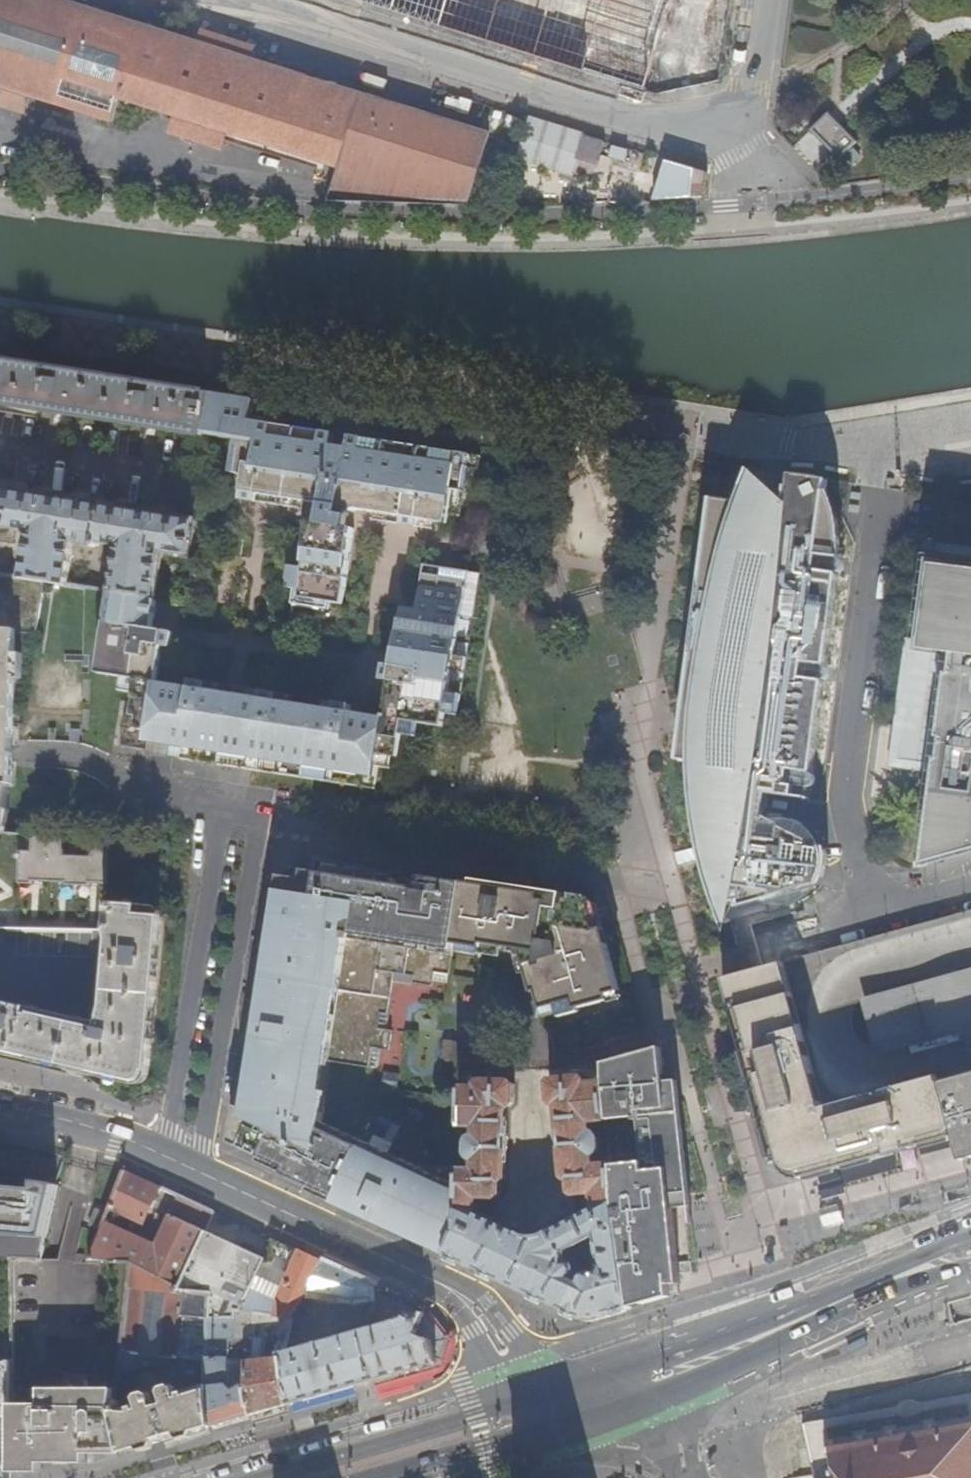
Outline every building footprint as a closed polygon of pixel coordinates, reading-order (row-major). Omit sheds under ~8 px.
[(169,114),(227,132),(339,167),(330,202),(466,206),(487,136),(227,52),(60,0),(0,0),(0,88),(111,123),(118,98),(169,114)] [(673,0),(353,0),(644,92),(673,0)] [(227,132),(169,114),(163,132),(221,150),(227,132)] [(815,137),(820,142),(839,125),(834,119),(828,114),(810,131),(815,137)] [(514,160),(569,172),(573,155),(601,162),(607,137),(523,119),(514,160)] [(839,125),(820,142),(838,161),(856,143),(839,125)] [(208,396),(192,393),(0,363),(0,406),(204,439),(206,418),(208,396)] [(206,418),(204,439),(212,440),(214,430),(215,419),(206,418)] [(469,470),(471,458),(427,451),(425,463),(366,454),(341,450),(342,437),(317,434),(315,446),(304,444),(303,449),(286,447),(287,441),(277,440),(278,427),(251,423),(249,435),(214,430),(212,440),(236,444),(232,477),(246,479),(243,504),(259,506),(260,499),(324,508),(321,527),(313,526),(306,572),(292,570),(288,592),(296,593),(292,623),(319,627),(322,612),(328,613),(329,605),(342,607),(353,532),(346,531),(349,512),(393,519),(394,512),(404,514),(403,520),(403,527),(418,530),(419,523),(448,527),(450,518),(458,469),(469,470)] [(341,450),(366,454),(367,442),(342,437),(341,450)] [(481,472),(483,460),(471,458),(469,470),(480,472),(481,472)] [(461,519),(465,496),(469,470),(458,469),(450,518),(461,519)] [(829,858),(826,847),(790,829),(763,815),(766,794),(794,798),(810,800),(811,790),(815,787),(818,783),(817,778),(813,775),(815,763),(826,683),(830,680),(832,675),(831,670),(828,666),(841,576),(845,573),(847,568),(846,564),(843,560),(844,548),(839,548),(823,546),(830,494),(829,494),(830,481),(794,475),(792,486),(788,486),(787,501),(751,470),(740,499),(729,531),(720,567),(708,620),(700,667),(693,713),(692,751),(692,763),(693,790),(698,829),(702,846),(703,853),(704,860),(705,866),(715,897),(726,926),(732,924),(733,901),(735,901),(737,908),(822,886),(827,874),(829,868),(829,858)] [(0,493),(0,545),(16,547),(18,534),(29,536),(23,580),(45,584),(68,587),(75,543),(81,544),(80,548),(83,549),(94,550),(97,549),(100,549),(100,547),(119,549),(112,594),(138,598),(157,601),(164,557),(190,561),(196,524),(104,509),(0,493)] [(833,505),(830,494),(823,546),(839,548),(838,534),(835,513),(833,505)] [(729,531),(740,499),(729,497),(713,496),(677,761),(692,763),(692,751),(693,713),(700,667),(708,620),(720,567),(729,531)] [(393,519),(403,520),(404,514),(394,512),(393,519)] [(232,558),(243,560),(246,545),(234,543),(232,558)] [(962,569),(962,567),(958,566),(958,568),(937,565),(937,563),(933,563),(933,566),(935,567),(928,616),(926,615),(925,619),(928,619),(924,647),(921,647),(921,650),(913,649),(903,722),(908,724),(911,737),(909,740),(907,746),(908,751),(911,754),(915,755),(920,753),(931,761),(944,763),(941,787),(938,787),(938,791),(940,791),(937,814),(935,814),(934,818),(937,818),(934,836),(933,841),(932,841),(931,844),(933,844),(930,861),(948,856),(950,858),(952,857),(952,854),(970,850),(970,570),(962,569)] [(377,779),(378,771),(380,758),(394,760),(401,761),(404,739),(406,725),(420,727),(445,730),(447,717),(448,708),(452,684),(453,675),(456,658),(469,574),(442,570),(440,579),(422,577),(417,612),(401,610),(394,657),(400,658),(399,670),(392,669),(385,668),(382,683),(390,684),(384,720),(361,716),(360,723),(350,721),(351,714),(352,707),(337,705),(336,712),(288,705),(278,704),(279,696),(264,694),(263,702),(261,717),(244,714),(240,743),(256,746),(255,754),(283,759),(282,765),(377,779)] [(0,835),(0,814),(5,814),(6,788),(10,788),(15,636),(36,637),(45,584),(23,580),(0,577),(0,835)] [(154,631),(157,601),(138,598),(112,594),(111,595),(100,676),(125,680),(138,682),(137,695),(133,718),(127,716),(122,750),(147,753),(149,743),(177,747),(177,744),(200,746),(201,738),(218,740),(222,711),(206,709),(207,694),(209,685),(193,684),(192,691),(159,686),(165,649),(172,650),(174,634),(154,631)] [(453,675),(466,677),(468,660),(456,658),(453,675)] [(138,682),(125,680),(123,693),(137,695),(138,682)] [(460,719),(463,699),(465,686),(452,684),(448,708),(447,717),(460,719)] [(225,696),(207,694),(206,709),(222,711),(225,696)] [(246,699),(244,714),(261,717),(263,702),(246,699)] [(361,716),(351,714),(350,721),(360,723),(361,716)] [(406,725),(404,739),(418,741),(420,727),(406,725)] [(146,758),(175,762),(177,747),(149,743),(147,753),(146,758)] [(392,773),(393,769),(394,760),(380,758),(378,771),(392,773)] [(111,844),(16,836),(14,862),(110,870),(111,844)] [(360,1217),(447,1257),(458,1234),(460,1173),(460,1172),(404,1170),(324,1133),(327,1112),(318,1111),(324,1066),(372,1073),(374,1055),(381,1056),(390,1057),(393,1040),(386,1039),(393,987),(429,991),(430,984),(435,984),(436,977),(450,979),(451,977),(455,946),(463,892),(435,889),(437,882),(389,875),(375,883),(287,870),(279,927),(276,953),(272,954),(269,956),(261,1004),(267,1005),(265,1025),(258,1024),(255,1040),(262,1041),(251,1119),(255,1119),(253,1133),(255,1140),(257,1145),(261,1151),(267,1155),(291,1164),(288,1171),(339,1194),(337,1198),(364,1210),(360,1217)] [(463,892),(464,886),(437,882),(435,889),(463,892)] [(491,889),(464,885),(464,886),(463,892),(455,946),(469,948),(513,955),(513,950),(521,951),(525,966),(530,965),(534,982),(538,981),(542,993),(539,994),(543,1011),(555,1007),(558,1017),(609,1003),(608,997),(620,994),(604,935),(603,935),(603,933),(596,935),(592,921),(599,919),(596,906),(563,902),(564,896),(560,895),(520,890),(519,897),(506,896),(507,888),(492,886),(491,889)] [(520,890),(507,888),(506,896),(519,897),(520,890)] [(109,904),(108,904),(107,933),(108,936),(104,995),(101,1018),(99,1022),(86,1022),(0,1002),(0,1055),(132,1087),(136,1086),(140,1085),(144,1081),(147,1067),(161,918),(138,916),(139,906),(109,904)] [(596,935),(603,933),(599,919),(592,921),(596,935)] [(917,1141),(918,1148),(957,1137),(940,1076),(824,1108),(784,964),(763,969),(745,974),(723,981),(744,1057),(745,1058),(774,1160),(776,1168),(780,1173),(785,1178),(791,1180),(797,1180),(803,1179),(905,1151),(908,1144),(917,1141)] [(963,1034),(968,1050),(970,1061),(970,1062),(970,970),(861,1000),(876,1058),(963,1034)] [(450,986),(450,979),(436,977),(435,984),(450,986)] [(443,1052),(461,1055),(463,1045),(445,1042),(443,1052)] [(653,1304),(679,1296),(678,1289),(681,1288),(680,1274),(678,1265),(672,1209),(687,1207),(689,1226),(692,1226),(691,1221),(688,1192),(677,1082),(665,1083),(662,1049),(614,1062),(604,1064),(603,1086),(607,1122),(611,1121),(635,1119),(635,1122),(639,1122),(643,1160),(638,1160),(638,1163),(611,1167),(619,1240),(628,1310),(653,1304)] [(459,1064),(461,1055),(443,1052),(442,1062),(459,1064)] [(374,1055),(372,1073),(378,1074),(381,1056),(374,1055)] [(940,1076),(957,1137),(964,1165),(970,1163),(970,1068),(940,1076)] [(388,1087),(400,1089),(402,1076),(390,1074),(388,1087)] [(591,1320),(628,1310),(619,1240),(611,1167),(596,1169),(595,1157),(598,1153),(600,1149),(600,1145),(599,1140),(595,1137),(592,1135),(591,1123),(607,1122),(603,1086),(587,1087),(587,1083),(583,1079),(554,1081),(553,1084),(551,1085),(552,1102),(554,1103),(556,1106),(559,1106),(560,1110),(567,1177),(569,1178),(570,1180),(573,1180),(574,1193),(577,1194),(578,1197),(597,1194),(598,1211),(549,1236),(544,1237),(536,1238),(530,1237),(520,1234),(479,1216),(479,1199),(498,1199),(500,1197),(502,1196),(502,1183),(505,1182),(505,1180),(507,1180),(509,1108),(512,1108),(512,1106),(516,1104),(516,1087),(514,1087),(512,1083),(484,1083),(479,1087),(479,1091),(463,1091),(462,1127),(477,1127),(477,1140),(471,1145),(470,1150),(471,1155),(473,1159),(477,1161),(477,1173),(460,1173),(458,1234),(447,1257),(582,1319),(591,1320)] [(408,1123),(422,1129),(427,1120),(413,1114),(408,1123)] [(905,1151),(918,1148),(917,1141),(908,1144),(905,1151)] [(160,1190),(124,1174),(109,1211),(142,1226),(160,1190)] [(13,1238),(11,1261),(38,1261),(48,1189),(33,1184),(0,1181),(0,1237),(13,1238)] [(171,1293),(176,1293),(206,1233),(215,1215),(179,1198),(155,1248),(104,1224),(89,1263),(129,1264),(129,1266),(149,1276),(172,1288),(171,1293)] [(843,1215),(842,1212),(820,1218),(821,1221),(823,1231),(831,1228),(837,1227),(845,1224),(843,1215)] [(209,1298),(209,1323),(238,1324),(238,1315),(244,1315),(263,1269),(268,1258),(291,1269),(271,1318),(280,1319),(291,1321),(307,1296),(322,1265),(271,1241),(262,1258),(242,1250),(206,1233),(176,1293),(209,1298)] [(263,1269),(244,1315),(250,1315),(271,1318),(291,1269),(268,1258),(263,1269)] [(678,1265),(680,1274),(694,1272),(693,1263),(678,1265)] [(358,1334),(359,1334),(361,1333),(364,1326),(379,1292),(322,1265),(307,1296),(351,1302),(365,1299),(353,1325),(358,1334)] [(149,1276),(129,1266),(118,1373),(115,1417),(121,1448),(122,1455),(174,1440),(211,1430),(208,1397),(209,1323),(209,1298),(176,1293),(171,1293),(172,1288),(149,1276)] [(246,1387),(250,1418),(253,1418),(289,1407),(285,1367),(285,1355),(291,1321),(280,1319),(271,1318),(250,1315),(244,1315),(238,1315),(238,1324),(237,1340),(251,1341),(250,1364),(247,1364),(246,1374),(246,1387)] [(359,1334),(374,1383),(411,1372),(439,1364),(446,1342),(433,1326),(424,1315),(361,1333),(359,1334)] [(208,1397),(211,1430),(247,1419),(250,1418),(246,1387),(234,1394),(228,1388),(229,1374),(246,1374),(247,1364),(229,1365),(230,1345),(236,1342),(237,1340),(238,1324),(209,1323),(208,1397)] [(285,1367),(289,1407),(335,1394),(349,1390),(374,1383),(359,1334),(358,1334),(332,1342),(331,1340),(319,1343),(320,1345),(285,1355),(285,1367)] [(850,1356),(869,1346),(865,1339),(846,1348),(850,1356)] [(251,1341),(237,1340),(236,1342),(230,1345),(229,1365),(247,1364),(250,1364),(251,1341)] [(12,1466),(12,1390),(11,1362),(6,1364),(0,1344),(0,1460),(3,1469),(12,1466)] [(12,1466),(12,1468),(41,1468),(42,1459),(51,1459),(87,1459),(87,1449),(121,1448),(115,1417),(118,1373),(42,1374),(42,1390),(12,1390),(12,1466)] [(825,1429),(829,1449),(824,1449),(825,1453),(829,1453),(833,1472),(828,1473),(828,1476),(833,1476),(834,1477),(970,1477),(970,1404),(825,1429)]
